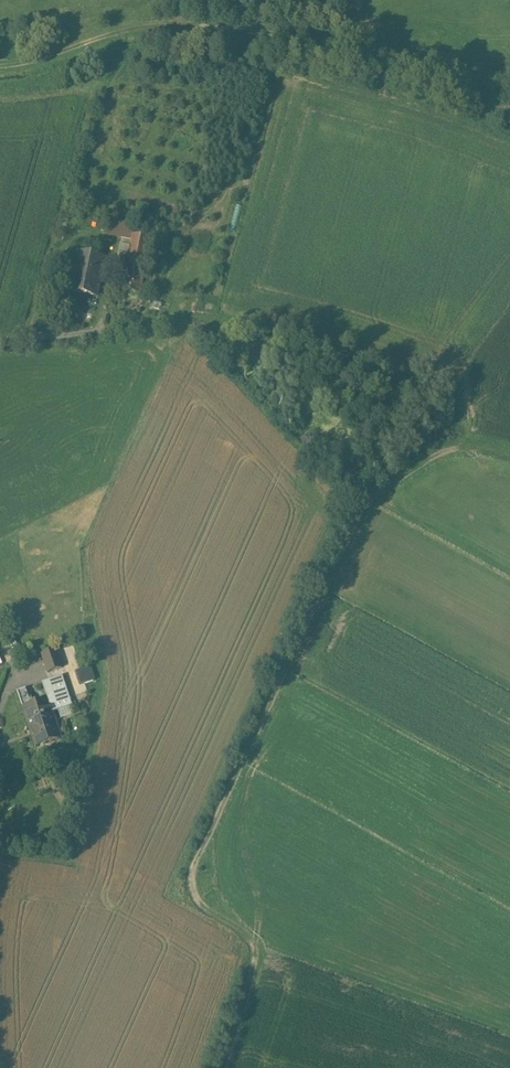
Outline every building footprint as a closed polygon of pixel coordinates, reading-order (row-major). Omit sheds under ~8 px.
[(132,234),(150,238),(152,229),(108,220),(105,236),(123,239),(131,241),(132,234)] [(125,272),(121,290),(123,290),(139,293),(150,238),(132,234),(131,241),(125,272)] [(125,272),(131,241),(123,239),(116,270),(125,272)] [(104,258),(78,253),(70,291),(96,296),(104,258)] [(60,668),(56,650),(50,651),(53,669),(60,668)] [(42,653),(48,673),(54,671),(48,652),(42,653)] [(93,667),(77,672),(81,685),(97,679),(93,667)] [(62,676),(17,691),(26,721),(52,712),(50,704),(53,703),(55,711),(72,706),(62,676)] [(52,712),(26,721),(35,747),(61,738),(52,712)]
